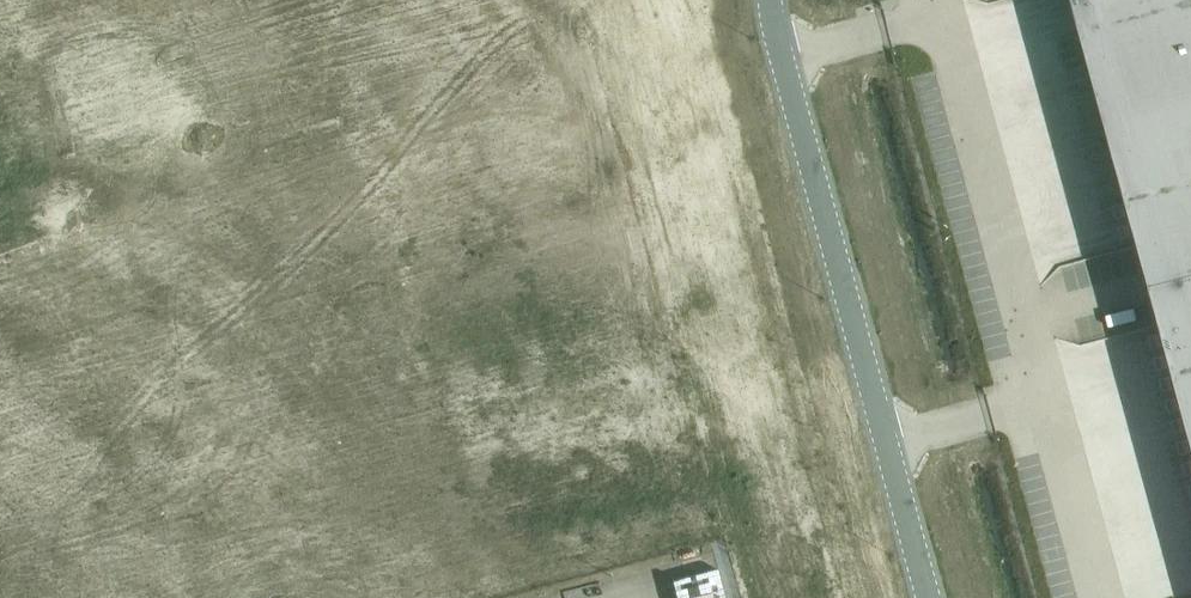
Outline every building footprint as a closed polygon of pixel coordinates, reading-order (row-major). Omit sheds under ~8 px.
[(1152,282),(1190,426),(1190,0),(1076,0),(1152,282)] [(395,590),(367,597),(397,597),(395,590)]
